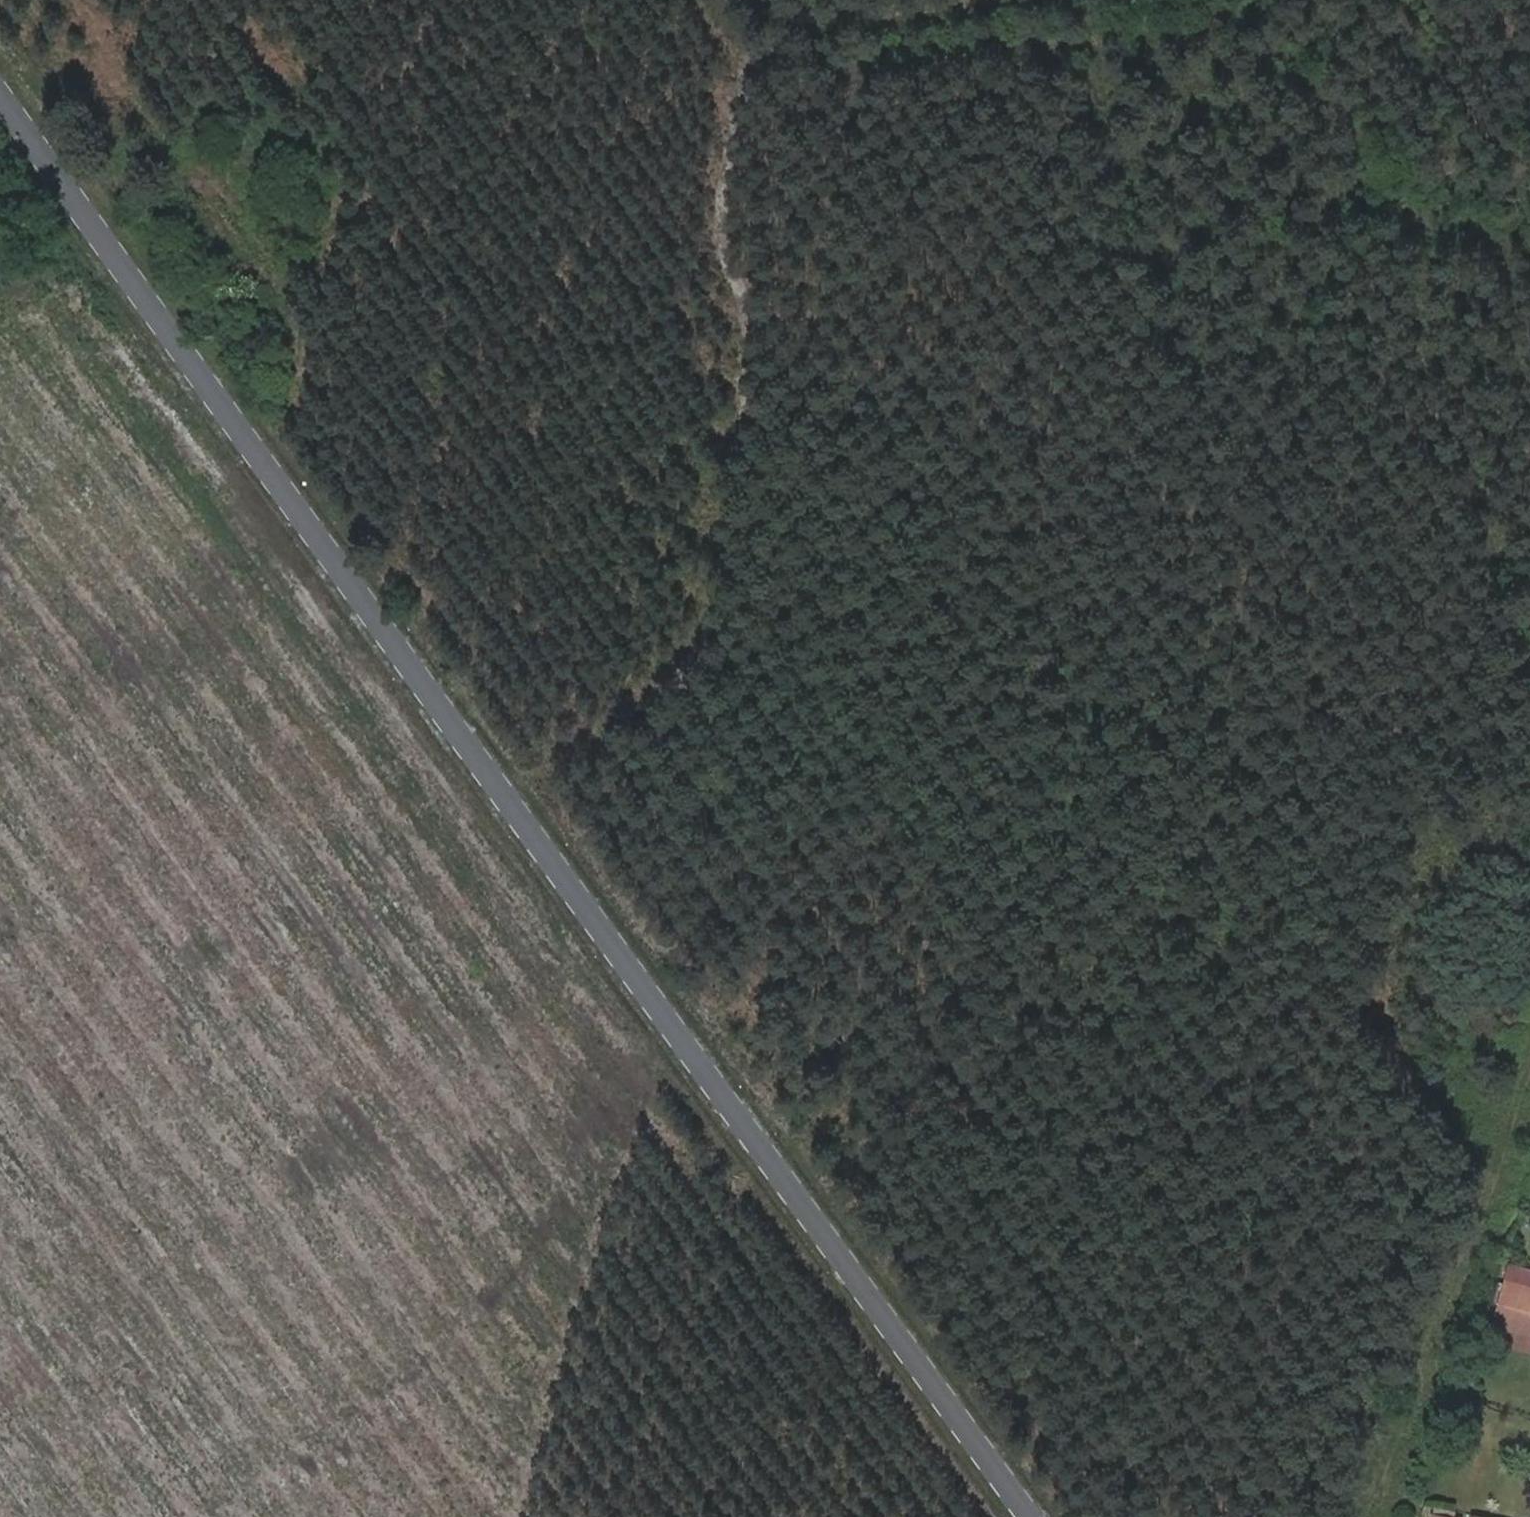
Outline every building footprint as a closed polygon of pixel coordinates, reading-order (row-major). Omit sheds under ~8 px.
[(1529,1287),(1529,1268),(1512,1263),(1508,1281),(1529,1287)] [(1508,1281),(1502,1302),(1529,1310),(1529,1287),(1508,1281)] [(1502,1302),(1496,1324),(1529,1334),(1529,1310),(1502,1302)]
